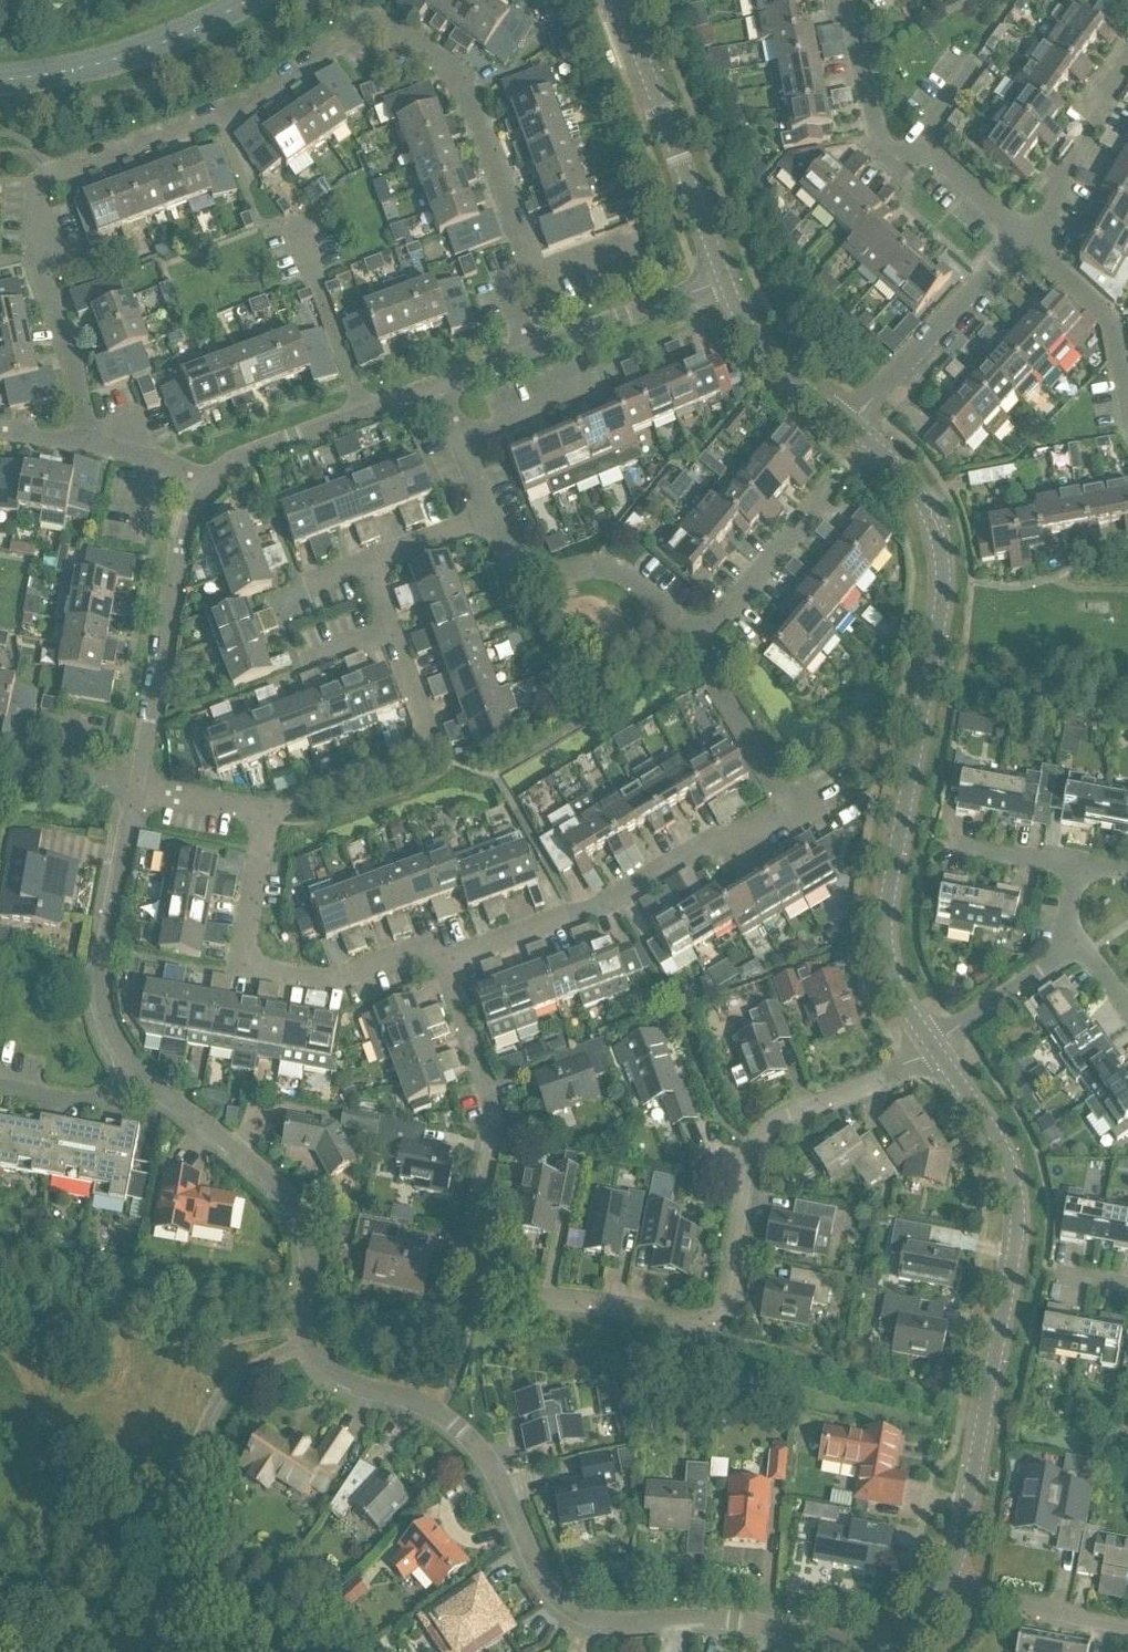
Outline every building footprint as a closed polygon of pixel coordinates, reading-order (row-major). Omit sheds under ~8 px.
[(8,11),(10,2),(0,0),(0,9),(8,11)] [(397,8),(418,22),(427,10),(430,6),(429,6),(433,0),(403,0),(397,8)] [(440,13),(430,27),(440,34),(450,20),(449,19),(462,0),(433,0),(429,6),(430,6),(440,13)] [(489,4),(484,0),(462,0),(449,19),(450,20),(459,27),(449,41),(458,47),(489,4)] [(793,12),(791,0),(751,0),(755,19),(793,12)] [(942,9),(947,20),(969,10),(964,0),(959,0),(942,9)] [(1022,0),(1021,0),(1014,10),(1021,15),(1029,5),(1022,0)] [(468,54),(478,40),(487,46),(488,47),(509,17),(489,4),(458,47),(468,54)] [(1110,45),(1116,37),(1072,5),(1057,25),(1089,48),(1098,36),(1110,45)] [(505,67),(533,27),(512,12),(509,17),(488,47),(487,46),(484,50),(485,51),(484,52),(505,67)] [(760,44),(774,41),(774,40),(813,32),(810,21),(796,24),(793,12),(755,19),(759,43),(760,44)] [(914,20),(912,27),(913,30),(920,27),(917,19),(914,20)] [(1043,45),(1087,76),(1092,70),(1080,61),(1089,48),(1057,25),(1043,45)] [(709,28),(696,32),(700,48),(714,44),(709,28)] [(1008,33),(1001,28),(993,38),(1001,43),(1008,33)] [(561,31),(550,38),(555,46),(566,39),(561,31)] [(774,40),(774,41),(778,63),(817,56),(813,32),(774,40)] [(986,48),(993,53),(1001,43),(993,38),(986,48)] [(559,53),(571,46),(566,39),(555,46),(559,53)] [(843,51),(842,44),(832,46),(834,60),(844,58),(843,51)] [(1087,76),(1043,45),(1029,64),(1060,87),(1069,75),(1081,84),(1087,76)] [(832,46),(822,48),(823,54),(825,62),(834,60),(832,46)] [(817,56),(778,63),(783,86),(821,79),(817,56)] [(728,70),(726,63),(715,65),(716,73),(728,70)] [(1014,85),(1026,93),(1027,92),(1058,116),(1063,108),(1051,100),(1060,87),(1029,64),(1015,83),(1014,85)] [(990,67),(988,71),(996,77),(999,72),(991,66),(990,67)] [(364,108),(336,67),(315,82),(323,94),(324,94),(343,122),(344,122),(364,108)] [(557,92),(548,68),(502,85),(511,109),(513,109),(512,108),(551,94),(551,95),(557,92)] [(977,86),(985,92),(994,80),(985,74),(977,86)] [(719,77),(720,85),(723,85),(729,84),(727,76),(719,77)] [(788,110),(826,103),(821,79),(783,86),(788,110)] [(369,87),(373,99),(382,96),(377,83),(369,87)] [(433,112),(437,110),(439,109),(430,85),(384,102),(393,126),(399,124),(433,111),(433,112)] [(985,92),(977,86),(969,97),(977,103),(985,92)] [(373,99),(369,87),(361,90),(365,102),(373,99)] [(316,105),(306,91),(296,98),(306,112),(307,112),(327,141),(346,128),(348,127),(344,122),(343,122),(324,94),(323,94),(323,95),(326,99),(316,105)] [(843,107),(853,105),(852,98),(851,91),(841,93),(843,107)] [(1027,92),(1026,93),(1012,112),(1056,144),(1061,137),(1049,128),(1058,116),(1027,92)] [(831,95),(832,102),(834,109),(843,107),(841,93),(831,95)] [(521,119),(505,125),(509,135),(509,136),(526,130),(525,129),(559,117),(551,95),(551,94),(512,108),(513,109),(517,108),(521,119)] [(738,97),(729,101),(734,110),(743,106),(738,97)] [(272,104),(263,110),(268,117),(277,111),(272,103),(272,104)] [(784,151),(795,149),(822,143),(820,130),(831,128),(826,103),(788,110),(792,135),(781,137),(784,151)] [(306,112),(296,119),(286,105),(277,111),(307,155),(327,141),(307,112),(306,112)] [(268,138),(265,134),(265,135),(264,135),(284,163),(283,164),(287,169),(307,155),(277,111),(268,117),(278,131),(268,138)] [(453,117),(437,123),(433,112),(433,111),(399,124),(407,146),(457,127),(453,117)] [(998,131),(1030,154),(1039,142),(1051,151),(1056,144),(1012,112),(998,131)] [(965,119),(956,113),(948,125),(956,131),(965,119)] [(526,130),(530,141),(513,147),(517,158),(567,139),(559,117),(525,129),(526,130)] [(256,122),(235,137),(263,177),(283,164),(284,163),(264,135),(265,135),(256,122)] [(457,127),(407,146),(415,168),(449,156),(445,144),(461,138),(457,127)] [(833,141),(831,128),(820,130),(822,143),(833,141)] [(948,128),(942,137),(950,142),(956,134),(948,128)] [(983,151),(1027,183),(1033,175),(1021,166),(1030,154),(998,131),(983,151)] [(1107,133),(1100,146),(1109,151),(1116,138),(1107,133)] [(1109,151),(1117,156),(1121,149),(1126,153),(1127,154),(1127,139),(1125,140),(1124,143),(1116,138),(1109,151)] [(542,175),(576,162),(567,139),(517,158),(521,168),(537,162),(542,175)] [(196,158),(198,162),(211,196),(213,202),(237,194),(220,147),(196,156),(197,158),(196,158)] [(827,161),(825,149),(790,156),(778,169),(819,207),(845,178),(827,161)] [(187,166),(181,150),(170,154),(188,204),(211,196),(198,162),(187,166)] [(1127,181),(1127,154),(1126,153),(1115,173),(1127,181)] [(154,179),(166,213),(188,204),(170,154),(160,158),(166,174),(154,179)] [(869,163),(863,158),(858,154),(851,161),(862,171),(869,163)] [(449,156),(415,169),(424,191),(474,172),(470,162),(454,168),(449,156)] [(845,169),(849,173),(855,178),(862,171),(851,161),(845,169)] [(576,162),(542,175),(546,186),(530,192),(534,202),(584,184),(576,162)] [(761,181),(770,170),(759,162),(758,163),(756,166),(761,181)] [(166,213),(154,179),(142,183),(136,167),(125,171),(143,221),(166,213)] [(115,175),(121,191),(110,195),(109,195),(121,229),(143,221),(125,171),(115,175)] [(466,199),(461,189),(478,182),(474,172),(424,191),(434,218),(484,199),(482,193),(466,199)] [(1077,180),(1102,195),(1103,194),(1127,209),(1127,181),(1115,173),(1110,182),(1106,180),(1101,181),(1100,182),(1082,172),(1077,180)] [(837,223),(863,194),(845,178),(819,207),(837,223)] [(98,238),(121,229),(109,195),(110,195),(104,179),(93,183),(99,199),(88,203),(86,198),(84,199),(74,202),(82,225),(87,242),(98,238)] [(332,190),(325,179),(314,186),(322,196),(332,190)] [(538,213),(554,207),(558,218),(553,219),(554,220),(554,221),(586,209),(586,210),(592,207),(584,184),(534,202),(538,213)] [(895,195),(887,188),(877,199),(885,206),(895,195)] [(855,239),(881,210),(863,194),(837,223),(853,238),(855,239)] [(1103,194),(1102,195),(1097,204),(1110,211),(1104,222),(1127,236),(1127,209),(1103,194)] [(474,222),(470,211),(486,205),(484,199),(434,218),(440,236),(441,237),(447,234),(474,223),(474,222)] [(292,211),(288,206),(284,200),(277,205),(283,213),(285,216),(292,211)] [(554,220),(540,225),(540,226),(548,249),(595,232),(586,210),(586,209),(554,221),(554,220)] [(853,238),(843,249),(844,250),(862,266),(889,238),(879,229),(889,218),(881,210),(855,239),(853,238)] [(246,230),(254,227),(250,214),(241,218),(246,230)] [(625,219),(629,227),(633,225),(637,224),(641,222),(638,214),(625,219)] [(502,239),(493,216),(479,221),(478,220),(474,222),(474,223),(447,234),(455,257),(502,239)] [(1127,264),(1127,236),(1104,222),(1098,233),(1085,226),(1079,235),(1126,263),(1127,264)] [(880,282),(916,243),(907,235),(897,246),(889,238),(862,266),(880,282)] [(1080,265),(1084,267),(1080,273),(1106,297),(1126,263),(1079,235),(1073,246),(1086,253),(1080,265)] [(916,243),(880,282),(898,299),(924,270),(915,261),(925,250),(916,243)] [(407,249),(409,257),(422,253),(419,244),(407,249)] [(382,257),(373,260),(378,273),(387,270),(382,257)] [(472,258),(459,263),(462,271),(475,266),(472,258)] [(373,260),(366,263),(371,275),(378,273),(373,260)] [(108,265),(96,270),(99,278),(112,273),(108,265)] [(465,279),(478,274),(475,266),(462,271),(465,279)] [(916,315),(952,275),(943,267),(933,278),(924,270),(898,299),(916,315)] [(117,278),(70,296),(79,320),(93,314),(93,315),(98,313),(98,312),(125,302),(125,301),(117,278)] [(388,300),(387,300),(400,334),(401,337),(423,329),(422,326),(410,292),(405,280),(383,288),(388,300)] [(475,327),(458,281),(435,290),(446,320),(452,336),(475,327)] [(23,307),(25,307),(19,282),(0,286),(0,312),(23,307)] [(342,291),(339,282),(331,285),(326,287),(329,295),(330,295),(342,291)] [(435,290),(433,284),(410,292),(422,326),(430,323),(431,326),(446,320),(435,290)] [(315,299),(311,291),(307,293),(299,296),(302,305),(314,300),(315,299)] [(1027,299),(1020,292),(1015,297),(1010,303),(1017,309),(1027,299)] [(1097,325),(1070,301),(1064,308),(1051,297),(1034,315),(1073,351),(1097,325)] [(271,311),(266,298),(257,301),(262,314),(271,311)] [(131,299),(125,301),(125,302),(98,312),(98,313),(102,324),(86,330),(90,341),(140,322),(132,300),(131,299)] [(1025,316),(1029,311),(1034,306),(1027,299),(1017,309),(1025,316)] [(364,309),(367,315),(368,315),(377,342),(378,342),(379,345),(401,337),(400,334),(387,300),(364,309)] [(249,304),(254,317),(262,314),(257,301),(249,304)] [(18,309),(23,308),(23,307),(0,312),(0,336),(28,330),(27,323),(26,323),(21,324),(18,309)] [(866,314),(858,322),(867,331),(875,322),(866,314)] [(344,323),(361,370),(385,361),(379,345),(378,342),(377,342),(368,315),(367,315),(344,323)] [(1073,351),(1034,315),(1018,333),(1057,368),(1073,351)] [(907,342),(921,327),(919,325),(911,318),(897,333),(907,342)] [(94,351),(110,345),(114,356),(114,357),(142,347),(142,348),(148,345),(140,322),(90,341),(94,351)] [(995,334),(987,328),(978,338),(985,345),(995,334)] [(29,338),(30,338),(28,330),(0,336),(0,361),(28,355),(25,339),(29,338)] [(338,378),(321,332),(299,340),(298,341),(308,368),(307,368),(308,373),(309,373),(314,387),(338,378)] [(184,341),(181,333),(168,338),(172,346),(184,341)] [(1011,341),(1006,336),(1002,341),(997,346),(1002,351),(1041,386),(1057,368),(1018,333),(1011,341)] [(299,340),(296,334),(273,343),(285,376),(307,368),(308,368),(298,341),(299,340)] [(1002,341),(995,334),(985,345),(989,348),(993,352),(997,346),(1002,341)] [(251,351),(263,385),(278,379),(285,376),(273,343),(251,351)] [(678,343),(665,349),(669,358),(682,352),(678,343)] [(836,353),(846,362),(855,352),(844,343),(836,353)] [(1002,351),(997,346),(993,352),(989,348),(985,353),(993,360),(986,368),(1015,394),(1025,403),(1041,386),(1002,351)] [(104,387),(151,370),(142,348),(142,347),(114,357),(114,356),(109,358),(110,358),(96,364),(104,387)] [(263,385),(251,351),(228,359),(247,409),(257,406),(251,389),(263,385)] [(675,416),(697,407),(679,365),(686,362),(682,352),(669,358),(673,367),(669,371),(671,375),(660,380),(675,416)] [(5,385),(39,378),(38,377),(37,370),(36,370),(32,371),(28,355),(0,361),(0,387),(5,385)] [(228,359),(206,368),(218,401),(220,406),(232,402),(236,413),(247,409),(228,359)] [(697,407),(733,392),(732,389),(728,379),(722,366),(710,371),(705,361),(693,366),(692,362),(686,362),(679,365),(697,407)] [(634,362),(621,367),(625,376),(638,371),(634,362)] [(955,363),(945,373),(953,380),(963,370),(955,363)] [(183,376),(185,382),(186,382),(195,410),(196,410),(198,414),(220,406),(218,401),(206,368),(183,376)] [(973,371),(969,376),(964,381),(999,412),(1015,394),(986,368),(979,376),(973,371)] [(993,439),(1009,421),(999,412),(964,381),(969,376),(963,370),(953,380),(960,387),(956,392),(960,396),(954,404),(983,430),(993,439)] [(642,380),(638,371),(625,376),(629,386),(635,383),(642,380)] [(53,374),(38,377),(39,378),(5,385),(10,409),(11,409),(58,399),(53,375),(53,374)] [(738,375),(728,379),(732,389),(746,384),(739,376),(738,375)] [(150,378),(138,383),(141,391),(153,386),(150,378)] [(660,380),(637,389),(653,425),(675,416),(660,380)] [(179,437),(203,428),(198,414),(196,410),(195,410),(186,382),(185,382),(162,391),(179,437)] [(145,402),(148,411),(161,406),(157,395),(153,386),(141,391),(144,400),(145,402)] [(632,434),(653,425),(637,389),(616,398),(631,435),(632,434)] [(616,398),(605,403),(611,416),(599,421),(620,470),(643,461),(638,448),(632,434),(631,435),(616,398)] [(966,449),(983,430),(954,404),(937,422),(940,425),(925,442),(945,460),(960,444),(966,449)] [(732,422),(740,428),(750,417),(742,411),(732,422)] [(599,421),(588,426),(582,412),(571,417),(598,479),(620,470),(599,421)] [(571,417),(561,421),(567,435),(555,440),(575,489),(598,479),(571,417)] [(740,428),(732,422),(724,432),(732,439),(740,428)] [(813,455),(783,430),(767,450),(808,484),(814,477),(802,468),(813,455)] [(553,498),(575,489),(555,440),(544,444),(538,431),(527,435),(548,485),(553,498)] [(527,435),(517,440),(523,453),(510,459),(525,495),(548,485),(527,435)] [(1110,449),(1109,440),(1096,442),(1098,451),(1110,449)] [(1077,446),(1068,447),(1070,460),(1079,458),(1077,446)] [(751,468),(781,493),(791,481),(803,491),(808,484),(767,450),(751,468)] [(716,463),(705,454),(699,462),(710,471),(716,463)] [(1073,472),(1078,471),(1081,471),(1079,458),(1070,460),(1073,472)] [(41,459),(39,469),(28,467),(23,493),(19,509),(42,513),(52,461),(41,459)] [(426,523),(418,503),(432,497),(418,460),(395,469),(416,527),(426,523)] [(67,518),(68,511),(67,511),(72,482),(71,482),(60,480),(63,463),(52,461),(42,513),(43,513),(40,527),(65,531),(67,518)] [(0,474),(0,512),(18,516),(19,509),(23,493),(28,467),(27,467),(2,463),(0,474)] [(92,516),(101,467),(76,463),(73,477),(72,477),(71,482),(72,482),(67,511),(68,511),(92,516)] [(710,471),(720,480),(724,476),(727,472),(716,463),(710,471)] [(1037,463),(1027,465),(1030,479),(1040,477),(1037,463)] [(1017,467),(1004,469),(1005,480),(1019,477),(1017,467)] [(781,493),(751,468),(736,486),(778,521),(783,514),(772,505),(781,493)] [(416,527),(395,469),(372,477),(386,514),(399,509),(407,530),(416,527)] [(653,469),(648,471),(651,478),(656,476),(653,469)] [(968,476),(970,489),(1006,482),(1005,480),(1004,469),(968,476)] [(386,514),(372,477),(350,485),(372,543),(381,540),(373,519),(386,514)] [(1104,486),(1111,524),(1126,521),(1127,533),(1127,481),(1104,486)] [(663,482),(657,489),(667,497),(673,490),(663,482)] [(372,543),(350,485),(327,494),(341,531),(354,526),(362,547),(372,543)] [(721,505),(751,530),(761,518),(772,527),(778,521),(736,486),(722,504),(721,505)] [(1081,490),(1091,543),(1099,542),(1096,527),(1111,524),(1104,486),(1081,490)] [(637,490),(630,492),(635,506),(645,494),(637,490)] [(677,505),(680,502),(683,498),(673,490),(667,497),(677,505)] [(1057,494),(1064,533),(1079,530),(1082,545),(1091,543),(1081,490),(1057,494)] [(334,551),(328,536),(341,531),(327,494),(305,502),(327,560),(336,557),(334,551)] [(710,494),(709,495),(694,514),(724,539),(734,527),(745,536),(751,530),(721,505),(722,504),(710,494)] [(1032,499),(1035,513),(1036,513),(1043,552),(1046,551),(1051,550),(1049,535),(1064,533),(1057,494),(1033,498),(1032,499)] [(295,548),(309,543),(313,551),(317,564),(327,560),(305,502),(281,511),(295,548)] [(246,519),(209,532),(216,551),(218,557),(255,543),(250,529),(271,521),(268,512),(247,520),(246,519)] [(851,523),(856,527),(840,547),(871,571),(887,552),(885,551),(883,549),(891,539),(860,513),(851,523)] [(1013,517),(1022,571),(1030,569),(1028,554),(1043,552),(1036,513),(1035,513),(1013,517)] [(715,551),(715,550),(724,539),(694,514),(679,532),(720,567),(726,560),(715,551)] [(634,516),(629,523),(640,532),(645,525),(634,516)] [(981,561),(994,559),(995,560),(1011,558),(1013,572),(1022,571),(1013,517),(988,522),(991,539),(978,542),(981,561)] [(591,525),(595,535),(601,533),(596,523),(591,525)] [(635,539),(640,532),(629,523),(624,529),(635,539)] [(832,531),(825,524),(820,530),(815,535),(823,542),(832,531)] [(831,548),(835,542),(840,537),(832,531),(823,542),(831,548)] [(693,576),(704,564),(715,573),(720,567),(679,532),(663,551),(693,576)] [(25,554),(25,555),(33,557),(35,543),(27,542),(25,554)] [(281,547),(271,551),(260,555),(259,551),(255,543),(218,557),(226,579),(285,556),(283,551),(281,547)] [(70,549),(61,547),(61,551),(58,562),(67,564),(70,551),(70,549)] [(825,565),(856,590),(871,571),(840,547),(837,551),(825,565)] [(137,561),(88,552),(84,576),(84,577),(113,583),(117,584),(117,583),(130,586),(132,586),(137,561)] [(267,574),(288,566),(285,556),(226,579),(235,602),(273,588),(267,574)] [(56,569),(58,560),(45,558),(43,566),(56,569)] [(410,572),(416,586),(395,594),(398,603),(457,581),(448,558),(410,572)] [(794,561),(789,566),(785,572),(793,578),(802,567),(794,561)] [(56,573),(65,575),(67,564),(58,562),(56,573)] [(856,590),(825,565),(810,583),(841,608),(856,590)] [(809,574),(802,567),(793,578),(800,585),(799,586),(798,591),(802,593),(795,602),(825,627),(826,626),(837,636),(852,617),(841,608),(810,583),(805,579),(809,574)] [(110,595),(113,583),(84,577),(84,576),(78,575),(77,577),(73,599),(125,609),(127,598),(110,595)] [(428,618),(465,604),(457,581),(398,603),(402,612),(423,605),(428,618)] [(125,609),(73,599),(69,623),(104,630),(106,616),(123,620),(125,609)] [(837,636),(826,626),(825,627),(795,602),(787,611),(799,620),(791,630),(821,654),(837,636)] [(415,648),(473,626),(465,604),(428,618),(432,631),(411,638),(415,648)] [(251,620),(246,605),(208,619),(217,643),(276,622),(272,612),(251,620)] [(258,638),(279,631),(276,622),(217,643),(226,666),(263,652),(258,638)] [(104,630),(69,623),(64,646),(117,656),(119,645),(102,642),(104,630)] [(418,657),(439,649),(444,663),(482,649),(473,626),(415,648),(418,657)] [(772,630),(763,640),(774,648),(761,663),(761,664),(790,688),(803,673),(805,674),(821,654),(791,630),(783,639),(772,630)] [(8,642),(9,636),(1,634),(0,637),(0,648),(6,649),(8,642)] [(119,645),(117,656),(124,657),(126,646),(119,645)] [(96,675),(98,664),(115,667),(117,656),(64,646),(60,670),(60,671),(66,672),(67,671),(95,676),(96,675)] [(431,693),(490,671),(482,649),(444,663),(449,675),(428,683),(431,693)] [(272,675),(271,674),(292,666),(289,657),(268,665),(263,652),(226,666),(234,689),(272,675)] [(372,676),(364,655),(354,659),(375,717),(400,708),(386,671),(372,676)] [(345,662),(353,683),(339,688),(356,733),(378,724),(375,717),(354,659),(345,662)] [(110,705),(115,679),(100,677),(100,676),(96,675),(95,676),(67,671),(66,672),(62,696),(110,705)] [(461,708),(498,694),(490,671),(431,693),(435,702),(456,694),(461,708)] [(327,693),(319,672),(310,675),(331,734),(334,741),(356,733),(339,688),(327,693)] [(555,672),(539,678),(548,701),(564,695),(555,672)] [(300,679),(308,700),(296,704),(309,742),(331,734),(310,675),(306,676),(300,679)] [(16,683),(0,679),(0,721),(6,722),(6,723),(13,689),(15,689),(16,683)] [(282,709),(274,688),(264,692),(286,750),(309,742),(296,704),(282,709)] [(3,737),(28,742),(38,694),(15,689),(13,689),(6,723),(6,722),(3,737)] [(518,712),(509,690),(498,694),(461,708),(465,720),(444,728),(448,738),(506,716),(518,712)] [(255,695),(263,716),(250,721),(264,759),(286,750),(264,692),(255,695)] [(43,699),(41,712),(45,713),(50,714),(52,701),(43,699)] [(58,715),(61,702),(52,701),(50,714),(58,715)] [(237,726),(229,705),(220,709),(242,767),(264,759),(250,721),(237,726)] [(204,738),(218,776),(242,767),(220,709),(211,712),(218,733),(204,738)] [(674,712),(668,718),(673,723),(679,716),(674,712)] [(478,753),(515,740),(506,716),(448,738),(451,747),(472,739),(478,753)] [(749,780),(728,746),(722,735),(701,747),(707,759),(728,792),(749,780)] [(199,756),(209,753),(206,743),(195,747),(199,756)] [(979,766),(966,764),(958,753),(951,792),(960,794),(957,813),(972,815),(973,814),(973,810),(996,814),(1003,776),(978,771),(979,766)] [(687,771),(680,758),(679,758),(658,771),(678,804),(689,798),(696,811),(706,805),(686,771),(687,771)] [(686,771),(706,805),(728,792),(707,759),(687,771),(686,771)] [(1017,824),(1033,827),(1037,808),(1050,810),(1057,771),(1044,769),(1042,777),(1028,775),(1027,780),(1003,776),(996,814),(1018,819),(1017,822),(1017,824)] [(678,804),(658,771),(637,783),(665,829),(675,823),(668,811),(678,804)] [(1061,825),(1077,828),(1077,823),(1101,827),(1108,788),(1084,784),(1085,778),(1070,775),(1061,825)] [(665,829),(637,783),(617,795),(638,829),(648,823),(655,835),(665,829)] [(1121,836),(1127,837),(1127,792),(1108,788),(1101,827),(1122,831),(1121,836)] [(736,793),(730,797),(723,801),(729,809),(741,802),(736,793)] [(638,829),(617,795),(596,808),(624,854),(634,848),(627,835),(638,829)] [(569,808),(596,854),(607,847),(614,860),(624,854),(596,808),(589,796),(569,808)] [(734,818),(740,814),(746,810),(741,802),(729,809),(734,818)] [(560,877),(575,868),(582,879),(593,873),(586,860),(596,854),(569,808),(547,821),(554,833),(555,834),(540,843),(560,877)] [(12,832),(6,862),(9,862),(0,912),(0,918),(37,925),(60,929),(65,901),(72,902),(77,876),(68,875),(70,864),(48,860),(39,858),(42,838),(12,832)] [(457,917),(450,896),(462,892),(463,891),(456,873),(457,872),(453,860),(450,853),(446,841),(422,850),(426,862),(448,921),(457,917)] [(826,888),(837,881),(821,855),(810,861),(798,841),(787,848),(795,861),(785,867),(805,900),(826,888)] [(473,852),(499,923),(509,919),(502,898),(515,894),(501,856),(496,844),(473,852)] [(186,858),(187,851),(187,850),(170,846),(168,855),(179,857),(186,858)] [(538,885),(525,848),(501,856),(515,894),(528,889),(535,910),(545,907),(537,885),(538,885)] [(218,864),(201,861),(202,854),(187,851),(186,858),(179,857),(168,855),(166,854),(161,879),(166,880),(235,893),(237,882),(215,878),(218,864)] [(483,905),(490,926),(499,923),(473,852),(453,860),(457,872),(456,873),(463,891),(462,892),(468,911),(470,910),(483,905)] [(805,900),(785,867),(773,874),(766,861),(757,866),(784,913),(805,900)] [(448,921),(426,862),(404,870),(418,908),(431,903),(439,924),(448,921)] [(743,891),(763,925),(784,913),(757,866),(746,873),(753,885),(743,891)] [(418,908),(404,870),(382,878),(404,937),(413,933),(405,912),(418,908)] [(711,885),(704,873),(695,878),(703,891),(711,885)] [(404,937),(382,878),(359,887),(373,924),(386,919),(394,940),(404,937)] [(935,927),(949,929),(949,933),(973,938),(975,929),(982,890),(959,886),(960,881),(945,878),(935,927)] [(166,880),(161,903),(209,912),(212,898),(234,902),(235,893),(166,880)] [(341,936),(349,957),(358,953),(337,895),(332,882),(309,891),(313,903),(327,941),(341,936)] [(734,925),(741,938),(743,937),(763,925),(743,891),(732,898),(725,885),(715,891),(735,924),(734,925)] [(373,924),(359,887),(337,895),(358,953),(368,950),(360,929),(373,924)] [(659,905),(671,898),(666,889),(654,896),(659,905)] [(1021,892),(1005,889),(1004,894),(982,890),(975,929),(999,934),(1002,920),(1015,922),(1021,892)] [(735,924),(715,891),(695,903),(715,936),(734,925),(735,924)] [(647,946),(660,969),(672,962),(677,971),(689,964),(684,955),(694,949),(670,910),(677,906),(671,898),(659,905),(664,913),(659,916),(662,922),(652,929),(658,939),(647,946)] [(209,912),(161,903),(157,927),(166,929),(227,940),(229,930),(207,926),(209,912)] [(677,906),(670,910),(694,949),(715,936),(695,903),(680,912),(677,906)] [(308,908),(293,913),(298,928),(301,935),(316,930),(308,908)] [(597,948),(590,927),(581,930),(606,1001),(630,993),(627,985),(645,979),(632,944),(614,950),(612,943),(597,948)] [(161,953),(200,960),(203,945),(225,949),(227,940),(166,929),(161,953)] [(606,1001),(581,930),(571,934),(578,955),(566,959),(579,997),(583,1009),(606,1001)] [(801,942),(781,954),(787,966),(810,958),(801,942)] [(579,997),(566,959),(552,964),(545,943),(536,947),(557,1005),(579,997)] [(557,1005),(536,947),(526,950),(533,971),(521,976),(534,1013),(557,1005)] [(538,1026),(534,1013),(521,976),(507,981),(500,959),(490,963),(516,1034),(538,1026)] [(122,961),(120,971),(121,972),(137,974),(139,964),(122,961)] [(729,961),(708,973),(718,989),(739,977),(736,972),(729,961)] [(763,974),(755,961),(736,972),(739,977),(741,982),(763,974)] [(474,993),(488,1030),(492,1042),(516,1034),(490,963),(481,966),(489,987),(474,993)] [(856,1021),(839,975),(823,981),(817,967),(788,977),(775,982),(784,1005),(797,1001),(809,996),(814,1009),(806,1012),(811,1026),(822,1022),(826,1035),(824,1036),(826,1041),(850,1033),(851,1035),(862,1031),(858,1020),(856,1021)] [(163,990),(148,987),(145,1000),(135,998),(132,1016),(146,1037),(163,1041),(177,970),(167,968),(163,990)] [(182,993),(186,971),(177,970),(163,1041),(187,1046),(196,996),(182,993)] [(214,976),(210,998),(196,996),(187,1046),(211,1050),(224,978),(214,976)] [(230,1002),(234,980),(224,978),(211,1050),(234,1054),(244,1005),(230,1002)] [(1065,980),(1024,1009),(1033,1022),(1037,1018),(1050,1037),(1083,1015),(1070,996),(1074,993),(1065,980)] [(261,985),(257,1007),(244,1005),(234,1054),(257,1059),(259,1048),(271,987),(261,985)] [(277,1011),(281,989),(271,987),(259,1048),(283,1052),(290,1013),(277,1011)] [(308,993),(304,1015),(290,1013),(283,1052),(307,1056),(318,995),(308,993)] [(324,1019),(328,997),(318,995),(307,1056),(331,1061),(332,1058),(338,1023),(338,1022),(324,1019)] [(418,1015),(413,1001),(363,1019),(372,1043),(443,1017),(439,1008),(418,1015)] [(744,1067),(731,1072),(737,1089),(750,1084),(751,1085),(785,1072),(774,1044),(789,1039),(777,1005),(749,1015),(756,1035),(735,1043),(744,1067)] [(1100,1031),(1096,1033),(1083,1015),(1050,1037),(1064,1056),(1059,1059),(1068,1072),(1109,1043),(1100,1030),(1100,1031)] [(443,1017),(372,1043),(380,1065),(392,1061),(430,1047),(425,1034),(446,1026),(443,1017)] [(683,1083),(677,1085),(658,1034),(623,1047),(629,1063),(630,1065),(633,1063),(639,1080),(636,1082),(645,1107),(669,1098),(678,1124),(696,1118),(683,1083)] [(592,1080),(613,1073),(601,1040),(566,1053),(570,1066),(558,1070),(535,1078),(549,1116),(550,1116),(551,1115),(552,1115),(551,1112),(564,1107),(565,1110),(599,1098),(592,1080)] [(1117,1056),(1118,1055),(1109,1043),(1068,1072),(1076,1083),(1081,1080),(1094,1099),(1127,1077),(1113,1058),(1117,1056)] [(400,1083),(459,1061),(456,1053),(434,1060),(430,1047),(392,1061),(400,1083)] [(441,1079),(462,1071),(459,1061),(400,1083),(409,1107),(411,1106),(414,1114),(432,1108),(429,1100),(447,1093),(441,1079)] [(1015,1063),(1003,1071),(1024,1101),(1053,1082),(1042,1066),(1025,1077),(1015,1063)] [(1127,1077),(1094,1099),(1085,1106),(1098,1125),(1103,1121),(1118,1143),(1127,1136),(1127,1079),(1127,1077)] [(240,1121),(243,1107),(231,1104),(227,1118),(240,1121)] [(925,1122),(913,1104),(884,1124),(901,1149),(893,1154),(891,1155),(899,1167),(916,1155),(920,1162),(918,1176),(943,1179),(945,1179),(949,1156),(932,1131),(930,1132),(924,1123),(925,1122)] [(380,1119),(345,1112),(342,1126),(344,1129),(376,1135),(380,1119)] [(322,1162),(331,1179),(357,1164),(336,1126),(289,1117),(285,1143),(286,1143),(323,1150),(328,1159),(322,1162)] [(374,1156),(400,1161),(400,1165),(403,1166),(400,1181),(422,1185),(421,1191),(448,1197),(453,1174),(448,1173),(452,1151),(436,1148),(435,1151),(423,1149),(427,1127),(382,1118),(374,1156)] [(45,1179),(44,1185),(47,1186),(59,1124),(42,1121),(40,1130),(10,1124),(0,1177),(4,1178),(5,1171),(45,1179)] [(10,1124),(0,1123),(0,1177),(10,1124)] [(105,1133),(59,1124),(47,1186),(51,1187),(52,1180),(95,1188),(104,1142),(105,1133)] [(131,1156),(136,1152),(140,1130),(107,1124),(105,1133),(104,1142),(95,1188),(93,1199),(126,1205),(134,1163),(130,1162),(131,1156)] [(858,1143),(846,1126),(809,1150),(831,1182),(854,1167),(869,1189),(894,1171),(869,1136),(858,1143)] [(567,1155),(562,1180),(525,1173),(517,1214),(511,1212),(508,1229),(551,1237),(556,1213),(572,1216),(583,1158),(567,1155)] [(1114,1170),(1127,1173),(1127,1162),(1116,1162),(1114,1170)] [(155,1229),(190,1235),(192,1227),(229,1233),(235,1199),(213,1195),(213,1197),(198,1194),(201,1179),(166,1173),(155,1229)] [(1061,1242),(1077,1244),(1077,1239),(1100,1243),(1108,1204),(1083,1200),(1084,1195),(1070,1192),(1067,1209),(1061,1242)] [(585,1252),(605,1256),(605,1258),(610,1259),(610,1257),(619,1259),(625,1222),(640,1224),(645,1196),(630,1193),(628,1204),(595,1198),(585,1252)] [(1127,1254),(1127,1208),(1108,1204),(1100,1243),(1122,1247),(1121,1252),(1127,1254)] [(837,1211),(807,1205),(807,1206),(804,1221),(792,1219),(774,1215),(768,1249),(812,1257),(816,1236),(831,1239),(837,1211)] [(642,1248),(658,1251),(654,1270),(687,1276),(696,1232),(675,1228),(678,1213),(650,1207),(642,1248)] [(861,1219),(858,1232),(869,1235),(872,1222),(861,1219)] [(371,1282),(418,1292),(426,1253),(396,1247),(399,1229),(361,1221),(357,1240),(378,1244),(371,1282)] [(143,1222),(141,1235),(149,1236),(151,1224),(143,1222)] [(959,1254),(926,1248),(929,1231),(929,1230),(897,1224),(891,1254),(904,1257),(899,1280),(951,1290),(953,1290),(959,1254)] [(770,1283),(763,1319),(764,1319),(807,1328),(811,1305),(827,1309),(833,1280),(803,1274),(800,1289),(789,1287),(770,1283)] [(880,1295),(876,1317),(882,1318),(879,1333),(898,1336),(895,1354),(939,1362),(946,1326),(918,1321),(919,1315),(917,1314),(919,1303),(880,1295)] [(1086,1319),(1063,1315),(1064,1311),(1064,1310),(1048,1307),(1039,1356),(1054,1359),(1055,1354),(1079,1358),(1086,1319)] [(1108,1323),(1086,1319),(1079,1358),(1102,1362),(1101,1368),(1116,1370),(1125,1321),(1109,1318),(1109,1319),(1108,1323)] [(422,1364),(409,1361),(406,1374),(420,1377),(422,1364)] [(596,1392),(601,1418),(616,1415),(620,1437),(636,1434),(637,1391),(615,1395),(614,1389),(596,1392)] [(560,1448),(585,1443),(581,1418),(573,1420),(571,1412),(574,1411),(570,1391),(550,1395),(550,1398),(543,1399),(541,1392),(516,1397),(521,1422),(529,1420),(530,1428),(522,1430),(527,1455),(552,1450),(551,1442),(559,1441),(560,1448)] [(867,1438),(828,1431),(822,1462),(862,1469),(856,1499),(900,1507),(905,1477),(892,1475),(898,1440),(868,1434),(867,1438)] [(351,1443),(335,1432),(317,1459),(308,1452),(310,1450),(309,1445),(305,1443),(301,1444),(299,1446),(297,1445),(297,1446),(292,1453),(285,1448),(265,1435),(252,1454),(251,1454),(242,1467),(254,1475),(252,1478),(252,1479),(268,1489),(269,1490),(276,1479),(287,1486),(293,1478),(308,1488),(310,1486),(322,1494),(337,1472),(334,1469),(351,1443)] [(774,1444),(773,1454),(787,1455),(788,1445),(774,1444)] [(618,1454),(622,1476),(635,1473),(635,1450),(618,1454)] [(771,1454),(769,1482),(785,1483),(787,1455),(773,1454),(771,1454)] [(556,1487),(555,1486),(554,1486),(563,1535),(565,1534),(562,1521),(579,1518),(580,1523),(610,1518),(610,1519),(611,1519),(606,1487),(615,1486),(610,1457),(581,1462),(585,1484),(575,1486),(574,1483),(556,1487)] [(647,1486),(646,1508),(651,1509),(650,1530),(690,1533),(706,1534),(706,1523),(695,1523),(696,1515),(707,1516),(707,1510),(710,1467),(687,1466),(686,1488),(647,1486)] [(411,1501),(397,1488),(397,1487),(394,1484),(383,1474),(373,1485),(358,1470),(357,1469),(329,1511),(331,1513),(335,1517),(340,1521),(353,1508),(364,1519),(363,1520),(367,1523),(367,1522),(379,1534),(411,1501)] [(1065,1477),(1031,1471),(1031,1472),(1026,1497),(1023,1496),(1017,1531),(1038,1535),(1039,1529),(1054,1532),(1055,1532),(1058,1516),(1066,1517),(1065,1523),(1083,1527),(1090,1490),(1063,1485),(1065,1477)] [(769,1486),(732,1483),(726,1542),(764,1546),(769,1486)] [(821,1520),(820,1528),(813,1562),(818,1563),(820,1555),(835,1558),(834,1566),(873,1573),(876,1560),(889,1563),(894,1533),(866,1528),(865,1532),(859,1530),(859,1527),(852,1526),(851,1533),(832,1530),(834,1523),(821,1520)] [(403,1549),(406,1553),(391,1566),(404,1580),(419,1566),(438,1588),(466,1563),(449,1544),(448,1545),(430,1525),(403,1549)] [(1125,1599),(1127,1581),(1127,1542),(1099,1536),(1100,1531),(1086,1528),(1078,1572),(1079,1572),(1102,1577),(1098,1595),(1125,1599)] [(423,1620),(445,1651),(480,1651),(515,1628),(482,1579),(423,1620)] [(366,1592),(358,1581),(337,1599),(346,1609),(366,1592)] [(1017,1651),(1089,1651),(1090,1645),(1089,1645),(1022,1632),(1021,1632),(1017,1651)]
